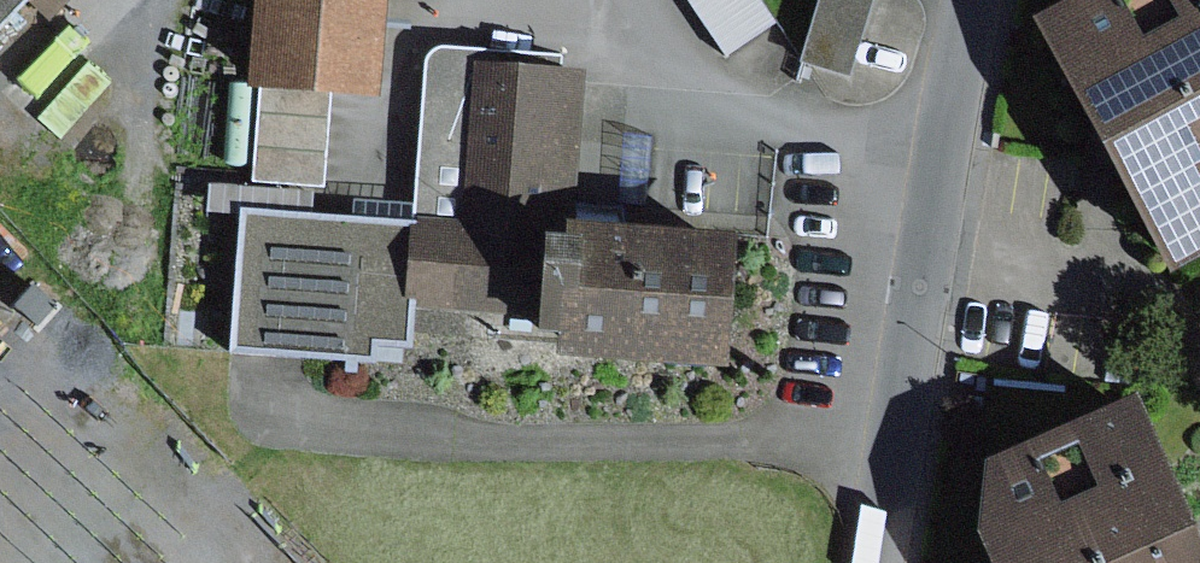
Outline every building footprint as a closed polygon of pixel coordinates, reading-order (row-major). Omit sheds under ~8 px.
[(27,0),(0,0),(0,29),(27,0)] [(240,90),(257,91),(330,96),(369,100),(377,0),(248,0),(240,90)] [(723,60),(776,25),(759,0),(683,0),(723,60)] [(800,56),(798,65),(848,80),(872,0),(817,0),(800,56)] [(1021,30),(1099,173),(1158,282),(1199,260),(1199,0),(1077,0),(1021,30)] [(428,61),(415,226),(408,310),(525,319),(531,247),(560,250),(561,231),(573,77),(550,75),(551,63),(437,54),(428,61)] [(330,96),(257,91),(250,184),(323,190),(330,96)] [(415,226),(234,214),(225,357),(370,365),(371,346),(407,348),(408,310),(415,226)] [(726,244),(561,231),(560,250),(531,247),(525,319),(526,343),(550,345),(549,365),(715,377),(726,244)] [(967,546),(974,562),(1192,562),(1185,546),(1125,406),(974,471),(967,546)]
